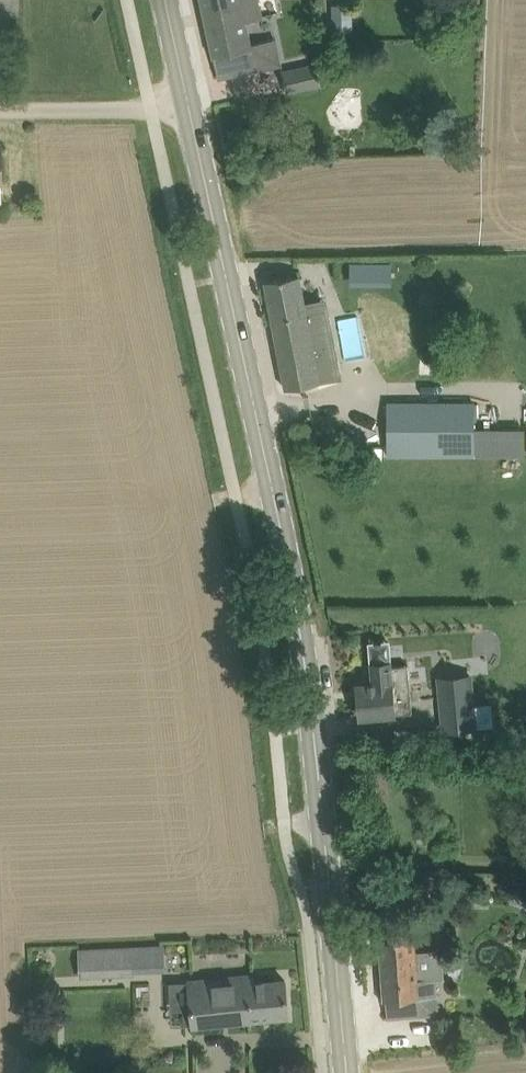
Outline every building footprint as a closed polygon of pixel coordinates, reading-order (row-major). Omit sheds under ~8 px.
[(209,29),(245,21),(246,27),(251,26),(250,21),(263,18),(259,0),(202,0),(209,29)] [(332,18),(333,31),(353,30),(353,17),(332,18)] [(251,47),(246,27),(245,21),(209,29),(219,78),(282,65),(277,41),(251,47)] [(285,73),(290,95),(324,88),(320,66),(285,73)] [(352,263),(352,279),(391,279),(391,263),(352,263)] [(298,274),(266,281),(287,388),(321,382),(310,329),(326,325),(320,299),(305,303),(298,274)] [(476,455),(476,401),(387,401),(386,455),(476,455)] [(374,683),(358,685),(359,701),(360,712),(361,716),(396,712),(413,710),(408,664),(392,665),(391,661),(372,663),(374,683)] [(472,675),(439,678),(445,730),(478,727),(472,675)] [(477,888),(477,879),(464,878),(463,888),(477,888)] [(413,936),(380,940),(384,999),(386,999),(388,1016),(437,1014),(434,978),(445,977),(443,948),(414,951),(413,936)] [(165,972),(164,945),(80,949),(81,977),(165,972)] [(255,982),(254,974),(189,981),(193,1023),(289,1015),(286,979),(255,982)]
